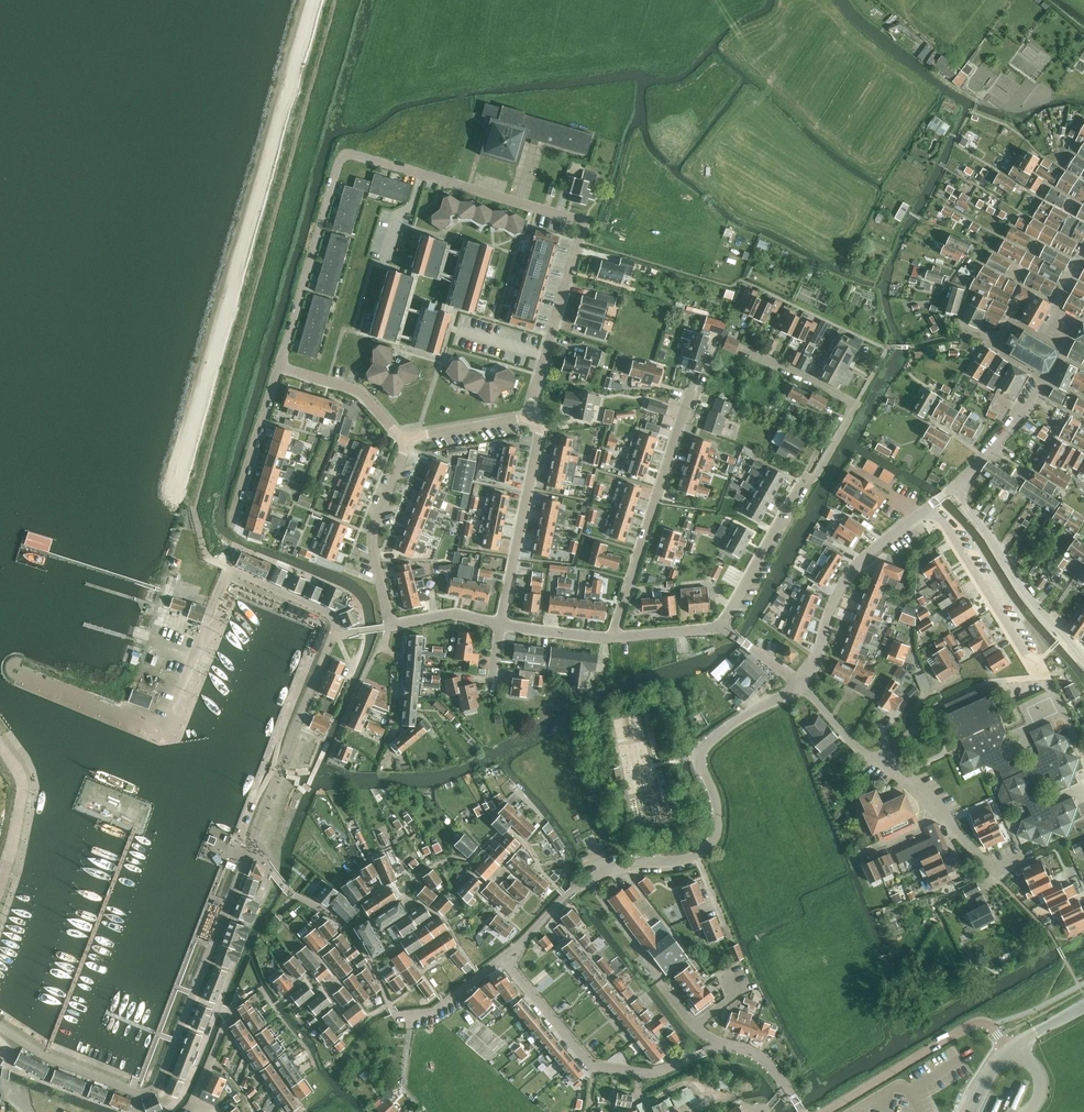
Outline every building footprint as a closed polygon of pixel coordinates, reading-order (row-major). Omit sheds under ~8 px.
[(899,17),(897,16),(888,24),(890,26),(899,17)] [(916,34),(901,23),(889,28),(891,33),(900,29),(921,45),(924,41),(916,35),(916,34)] [(923,62),(933,48),(928,44),(918,57),(923,62)] [(942,56),(936,51),(927,63),(940,73),(940,74),(952,82),(962,70),(957,66),(955,69),(948,63),(950,60),(943,55),(942,56)] [(974,69),(968,63),(954,83),(960,88),(974,69)] [(538,144),(539,142),(587,156),(593,135),(524,115),(525,113),(502,106),(502,108),(486,104),(482,117),(491,120),(481,152),(480,155),(517,166),(525,138),(532,140),(531,142),(538,144)] [(944,137),(950,127),(935,117),(928,126),(944,137)] [(462,148),(466,132),(453,128),(449,145),(462,148)] [(966,148),(970,140),(964,136),(960,144),(966,148)] [(1018,162),(1022,165),(1019,169),(1031,176),(1040,160),(1029,153),(1025,159),(1021,157),(1018,162)] [(458,166),(459,158),(446,156),(444,164),(458,166)] [(1083,171),(1083,161),(1076,156),(1068,170),(1080,178),(1083,171)] [(1041,165),(1049,170),(1052,164),(1044,160),(1041,165)] [(1031,176),(1019,169),(1014,166),(1009,176),(1017,181),(1025,186),(1031,176)] [(968,167),(965,172),(971,176),(974,171),(968,167)] [(1040,167),(1037,172),(1055,184),(1058,179),(1057,178),(1059,175),(1050,169),(1048,173),(1040,167)] [(593,184),(596,174),(583,170),(580,179),(568,175),(564,188),(570,189),(567,200),(584,204),(586,197),(593,199),(594,194),(590,193),(591,189),(585,187),(586,182),(593,184)] [(975,183),(980,174),(975,171),(969,179),(975,183)] [(1069,194),(1078,179),(1066,172),(1057,187),(1069,194)] [(345,187),(333,230),(351,235),(364,192),(407,203),(412,185),(375,174),(373,183),(356,178),(353,189),(345,187)] [(1018,188),(1019,186),(1000,174),(994,184),(1012,195),(1016,187),(1018,188)] [(1036,193),(1044,180),(1035,175),(1027,187),(1036,193)] [(987,185),(990,181),(982,176),(979,180),(987,185)] [(1069,194),(1083,203),(1083,183),(1078,179),(1069,194)] [(557,186),(550,184),(547,194),(554,196),(557,186)] [(946,191),(953,195),(956,190),(949,186),(946,191)] [(1062,209),(1068,198),(1052,189),(1046,200),(1062,209)] [(967,203),(970,198),(962,193),(959,198),(967,203)] [(431,225),(439,229),(450,221),(449,215),(453,213),(459,213),(461,218),(472,218),(480,224),(483,221),(488,221),(493,224),(493,228),(504,227),(513,234),(517,231),(520,230),(523,219),(514,213),(512,217),(507,216),(503,214),(503,210),(492,210),(482,204),(480,207),(475,207),(471,205),(471,202),(458,201),(449,195),(447,198),(441,199),(438,210),(430,216),(433,220),(431,225)] [(956,203),(958,199),(952,195),(949,200),(956,203)] [(968,210),(970,206),(959,200),(957,204),(968,210)] [(977,207),(982,209),(986,202),(981,200),(977,207)] [(1049,216),(1054,207),(1044,202),(1034,217),(1045,224),(1049,216)] [(910,206),(904,203),(895,219),(901,222),(910,206)] [(941,213),(950,218),(953,212),(945,207),(941,213)] [(1049,216),(1045,224),(1058,231),(1063,223),(1064,224),(1069,215),(1054,207),(1049,216)] [(1004,220),(1008,214),(1001,210),(998,217),(1004,220)] [(959,222),(962,217),(955,213),(952,218),(959,222)] [(1066,224),(1076,230),(1080,222),(1070,216),(1066,224)] [(1023,229),(1027,222),(1020,218),(1016,226),(1023,229)] [(1052,247),(1058,233),(1034,220),(1026,233),(1052,247)] [(981,227),(973,223),(970,229),(978,233),(981,227)] [(1076,230),(1066,224),(1061,232),(1083,244),(1083,241),(1083,234),(1076,230)] [(568,240),(567,226),(559,226),(559,247),(575,246),(575,240),(568,240)] [(1027,248),(1032,238),(1012,228),(1007,238),(1027,248)] [(559,237),(556,236),(537,231),(536,235),(534,242),(555,248),(559,237)] [(1058,233),(1052,247),(1071,257),(1078,244),(1058,233)] [(331,234),(327,248),(346,254),(350,239),(331,234)] [(418,251),(443,259),(448,243),(444,242),(445,241),(423,234),(418,251)] [(968,255),(972,245),(951,236),(947,246),(968,255)] [(495,248),(469,240),(464,257),(490,265),(495,248)] [(1020,265),(1027,252),(1005,241),(999,253),(1020,265)] [(555,248),(534,242),(530,253),(552,260),(555,248)] [(960,262),(963,255),(964,254),(945,246),(940,243),(938,248),(943,250),(942,254),(960,262)] [(1053,265),(1059,253),(1046,246),(1040,258),(1053,265)] [(323,262),(342,268),(346,254),(327,248),(323,262)] [(783,250),(780,256),(789,261),(792,255),(783,250)] [(413,268),(439,276),(443,259),(418,251),(413,268)] [(1027,252),(1020,265),(1029,269),(1039,274),(1058,283),(1063,271),(1035,257),(1027,252)] [(552,260),(530,253),(527,265),(549,271),(552,260)] [(1059,253),(1053,265),(1065,271),(1071,260),(1059,253)] [(1006,275),(1012,264),(994,255),(993,254),(991,255),(986,263),(987,265),(1006,275)] [(490,265),(464,257),(460,273),(486,280),(490,265)] [(632,271),(634,263),(621,259),(620,266),(602,261),(597,278),(606,280),(606,279),(612,280),(611,282),(621,284),(625,269),(632,271)] [(318,277),(338,282),(342,268),(323,262),(318,277)] [(814,272),(818,266),(812,262),(808,269),(814,272)] [(549,271),(527,265),(524,276),(545,283),(549,271)] [(978,278),(996,287),(1001,276),(984,267),(978,278)] [(415,276),(390,269),(385,286),(410,293),(415,276)] [(942,284),(945,276),(929,271),(927,280),(942,284)] [(1040,291),(1046,280),(1031,272),(1024,285),(1040,293),(1040,291)] [(451,285),(454,276),(444,273),(441,283),(451,285)] [(486,280),(460,273),(455,289),(481,296),(486,280)] [(545,283),(524,276),(521,288),(542,294),(545,283)] [(1001,276),(996,287),(1013,295),(1018,285),(1001,276)] [(333,297),(338,282),(318,277),(314,291),(333,297)] [(988,297),(993,287),(976,279),(970,289),(988,297)] [(1046,280),(1040,291),(1051,297),(1057,285),(1046,280)] [(1079,282),(1072,294),(1083,301),(1083,285),(1079,282)] [(381,302),(406,309),(410,293),(385,286),(381,302)] [(958,315),(965,291),(953,287),(946,312),(958,315)] [(993,287),(988,297),(994,300),(995,298),(1008,304),(1012,296),(1000,290),(993,287)] [(1047,322),(1050,317),(1047,315),(1053,305),(1022,287),(1016,297),(1030,305),(1026,313),(1027,314),(1022,322),(1038,331),(1044,320),(1047,322)] [(542,294),(521,288),(517,299),(539,305),(542,294)] [(753,318),(762,299),(755,296),(757,293),(746,288),(742,298),(748,300),(742,313),(753,318)] [(450,305),(476,313),(481,296),(455,289),(450,305)] [(582,296),(577,310),(602,317),(605,308),(607,309),(610,306),(613,307),(616,298),(596,292),(594,299),(582,296)] [(971,304),(986,312),(987,311),(988,309),(993,300),(977,293),(973,301),(970,299),(968,303),(971,304)] [(310,310),(329,315),(333,301),(314,295),(310,310)] [(1083,310),(1083,302),(1071,295),(1064,309),(1080,317),(1083,310)] [(539,305),(517,299),(514,311),(535,317),(539,305)] [(762,299),(753,318),(765,323),(771,311),(776,314),(781,304),(770,299),(768,302),(762,299)] [(446,320),(448,313),(433,309),(435,303),(430,301),(429,307),(426,307),(415,347),(441,354),(450,321),(446,320)] [(989,310),(1004,316),(1009,307),(994,301),(989,310)] [(376,318),(401,325),(406,309),(381,302),(376,318)] [(986,312),(971,304),(962,321),(978,328),(986,312)] [(1004,316),(989,310),(988,309),(987,311),(983,320),(991,323),(989,326),(996,329),(1003,316),(1004,317),(1004,316)] [(329,315),(310,310),(306,324),(325,329),(329,315)] [(602,317),(577,310),(573,325),(585,328),(583,335),(604,341),(606,332),(604,331),(602,327),(599,326),(602,317)] [(793,337),(801,319),(794,316),(795,314),(787,310),(783,318),(787,320),(781,331),(793,337)] [(511,322),(532,328),(535,317),(514,311),(511,322)] [(932,326),(937,323),(933,316),(928,319),(932,326)] [(371,334),(397,341),(401,325),(376,318),(371,334)] [(684,347),(681,357),(687,360),(684,368),(700,373),(707,354),(704,353),(711,331),(722,335),(726,325),(706,318),(702,328),(703,328),(699,334),(685,329),(682,338),(688,340),(686,348),(684,347)] [(808,322),(801,319),(793,337),(803,342),(809,330),(813,332),(817,324),(809,320),(808,322)] [(830,325),(823,321),(816,334),(822,338),(830,325)] [(325,329),(306,324),(302,338),(320,344),(325,329)] [(937,324),(931,328),(933,333),(940,329),(937,324)] [(1057,350),(1025,331),(1023,334),(1018,331),(1016,336),(1013,335),(1008,343),(1011,345),(1008,349),(1012,352),(1011,355),(1043,374),(1050,372),(1059,356),(1057,350)] [(818,345),(822,338),(816,334),(811,341),(818,345)] [(836,347),(853,356),(861,343),(862,341),(855,336),(852,341),(843,336),(836,347)] [(320,344),(302,338),(297,353),(316,359),(320,344)] [(736,353),(740,342),(728,338),(724,349),(736,353)] [(776,343),(770,340),(764,351),(770,354),(776,343)] [(1083,363),(1083,346),(1076,342),(1068,357),(1083,365),(1083,363)] [(391,376),(387,375),(384,371),(384,367),(387,362),(391,362),(390,347),(377,345),(375,349),(370,350),(371,363),(363,376),(367,379),(369,383),(380,386),(388,395),(393,394),(397,396),(404,385),(416,381),(415,375),(419,372),(410,362),(398,367),(399,371),(396,375),(391,376)] [(814,348),(808,345),(805,350),(811,354),(814,348)] [(975,362),(988,369),(997,354),(985,346),(975,362)] [(596,366),(601,351),(587,347),(585,354),(578,352),(576,358),(565,355),(561,370),(579,375),(578,377),(585,379),(590,365),(596,366)] [(848,367),(853,356),(836,347),(831,357),(848,367)] [(795,366),(800,354),(793,351),(788,362),(795,366)] [(805,371),(811,360),(804,357),(798,367),(805,371)] [(848,367),(831,357),(825,368),(850,382),(852,377),(844,373),(848,367)] [(1000,357),(991,369),(1002,377),(1010,363),(1000,357)] [(452,362),(448,368),(446,372),(453,381),(458,380),(461,381),(463,383),(466,385),(464,389),(476,393),(484,402),(486,403),(489,403),(493,402),(495,401),(501,393),(513,389),(511,383),(514,379),(507,369),(494,374),(495,380),(491,383),(487,384),(484,382),(482,378),(482,375),(470,371),(468,370),(461,361),(458,362),(452,362)] [(645,364),(633,361),(628,376),(640,379),(640,382),(648,385),(649,382),(658,384),(662,370),(653,367),(654,364),(645,362),(645,364)] [(980,382),(988,369),(975,362),(967,374),(980,382)] [(1070,387),(1078,369),(1078,368),(1065,362),(1054,385),(1062,390),(1063,388),(1066,389),(1067,386),(1070,387)] [(850,382),(825,368),(820,365),(814,375),(819,378),(836,388),(839,382),(847,387),(850,382)] [(1015,397),(1028,375),(1028,374),(1012,365),(999,388),(1015,397)] [(1002,377),(991,369),(982,382),(995,391),(1002,377)] [(1070,387),(1081,393),(1083,386),(1083,371),(1078,369),(1070,387)] [(623,384),(615,382),(613,388),(621,391),(623,384)] [(811,395),(794,385),(788,396),(805,406),(806,403),(821,411),(827,401),(812,392),(811,395)] [(951,389),(945,386),(942,391),(949,394),(951,389)] [(297,410),(302,393),(289,389),(284,406),(289,407),(287,414),(292,415),(294,409),(297,410)] [(920,400),(932,407),(938,395),(927,389),(920,400)] [(1062,406),(1062,405),(1067,396),(1054,389),(1049,397),(1062,406)] [(302,393),(297,410),(299,411),(298,417),(303,419),(305,412),(310,413),(315,397),(302,393)] [(601,397),(580,393),(579,396),(567,393),(564,405),(575,408),(573,419),(588,422),(592,406),(598,407),(601,397)] [(1071,398),(1067,396),(1062,405),(1067,408),(1071,398)] [(323,417),(328,400),(315,397),(310,413),(314,415),(312,421),(318,423),(320,416),(323,417)] [(715,399),(713,405),(731,410),(733,404),(715,399)] [(893,407),(895,401),(888,399),(886,405),(893,407)] [(1079,399),(1073,411),(1083,416),(1083,401),(1079,399)] [(328,400),(323,417),(325,418),(323,424),(329,426),(330,420),(335,421),(336,420),(340,422),(344,408),(340,406),(340,404),(328,400)] [(925,419),(932,407),(920,400),(914,412),(925,419)] [(664,414),(666,406),(650,401),(647,409),(664,414)] [(942,402),(933,417),(951,427),(959,412),(942,402)] [(729,416),(731,410),(713,405),(711,412),(726,415),(729,416)] [(960,432),(969,417),(964,414),(966,409),(963,407),(960,412),(959,412),(951,427),(960,432)] [(612,425),(615,411),(606,409),(603,424),(612,425)] [(996,420),(998,415),(989,410),(987,415),(996,420)] [(709,411),(707,416),(724,421),(726,415),(711,412),(709,411)] [(969,417),(960,432),(973,439),(981,424),(977,421),(979,417),(972,413),(969,417)] [(724,421),(707,416),(705,423),(722,428),(724,421)] [(348,437),(353,420),(345,417),(340,435),(348,437)] [(1071,444),(1072,443),(1080,428),(1081,426),(1074,421),(1072,425),(1068,423),(1060,437),(1071,444)] [(659,434),(661,427),(647,423),(645,430),(659,434)] [(720,434),(722,428),(705,423),(703,430),(720,434)] [(310,424),(308,429),(317,432),(319,427),(310,424)] [(935,444),(941,432),(931,426),(925,438),(935,444)] [(273,441),(288,445),(290,437),(293,438),(294,434),(292,433),(292,432),(277,428),(273,441)] [(1080,428),(1072,443),(1083,450),(1083,430),(1080,428)] [(780,429),(772,443),(780,447),(779,448),(776,453),(785,458),(788,453),(796,458),(804,444),(780,429)] [(941,432),(935,444),(945,450),(951,438),(941,432)] [(1045,442),(1049,435),(1044,432),(1040,439),(1045,442)] [(636,447),(653,452),(657,439),(640,433),(638,441),(632,439),(630,445),(636,447)] [(341,435),(339,441),(338,442),(347,445),(350,439),(341,435)] [(556,444),(553,459),(568,462),(577,463),(578,457),(570,455),(573,439),(560,436),(559,445),(556,444)] [(689,451),(706,456),(707,453),(713,455),(715,450),(709,448),(711,443),(693,437),(689,451)] [(616,448),(618,440),(608,438),(607,445),(616,448)] [(1063,457),(1069,446),(1058,440),(1052,451),(1063,457)] [(302,450),(294,447),(288,445),(273,441),(269,454),(284,458),(286,450),(301,455),(302,450)] [(294,447),(302,450),(304,443),(296,441),(294,447)] [(355,441),(352,447),(360,451),(357,459),(372,465),(378,449),(363,443),(362,444),(355,441)] [(892,451),(880,444),(876,450),(889,457),(890,456),(895,458),(900,448),(895,446),(892,451)] [(481,456),(478,469),(485,470),(486,464),(499,467),(515,470),(518,455),(515,455),(516,448),(504,445),(501,459),(481,456)] [(744,446),(741,453),(754,460),(757,453),(744,446)] [(1070,465),(1078,451),(1069,446),(1063,457),(1058,466),(1067,471),(1070,465)] [(648,466),(653,452),(636,447),(633,454),(629,453),(627,458),(627,459),(648,466)] [(593,448),(589,463),(598,465),(602,451),(593,448)] [(470,494),(478,451),(470,450),(468,460),(458,458),(452,491),(470,494)] [(1070,465),(1078,470),(1083,460),(1083,454),(1078,450),(1078,451),(1070,465)] [(603,457),(611,460),(612,453),(605,451),(603,457)] [(713,459),(706,456),(689,451),(685,464),(702,470),(709,472),(713,459)] [(1063,457),(1052,451),(1046,461),(1047,462),(1057,469),(1058,466),(1063,457)] [(287,459),(284,458),(269,454),(265,466),(280,471),(283,463),(286,464),(287,459)] [(734,465),(736,459),(729,456),(726,463),(734,465)] [(626,458),(622,471),(627,473),(644,479),(648,466),(627,459),(627,458),(626,458)] [(367,477),(372,465),(357,459),(355,464),(347,461),(344,468),(352,471),(367,477)] [(550,472),(572,477),(574,471),(567,469),(568,462),(553,459),(550,472)] [(425,479),(440,485),(445,472),(449,474),(451,468),(447,466),(447,465),(433,460),(425,479)] [(760,470),(763,464),(754,461),(752,467),(760,470)] [(993,480),(1000,469),(989,462),(982,472),(993,480)] [(1057,469),(1047,462),(1040,473),(1066,489),(1073,478),(1071,477),(1073,475),(1068,472),(1067,475),(1057,469)] [(485,470),(492,472),(490,479),(512,484),(515,470),(499,467),(486,464),(485,470)] [(702,470),(685,464),(680,477),(698,483),(699,480),(710,483),(712,477),(701,474),(702,470)] [(729,464),(727,471),(733,473),(735,466),(729,464)] [(294,475),(286,472),(280,471),(265,466),(261,479),(276,484),(278,477),(292,481),(294,475)] [(758,491),(773,499),(786,476),(771,468),(766,476),(751,467),(748,473),(763,481),(758,489),(758,491)] [(367,477),(352,471),(344,468),(342,475),(350,478),(348,482),(363,488),(367,477)] [(1000,469),(993,480),(1004,487),(1011,477),(1000,469)] [(571,483),(572,477),(550,472),(547,485),(563,489),(564,481),(571,483)] [(1053,496),(1058,487),(1049,481),(1036,472),(1031,480),(1044,489),(1044,490),(1053,496)] [(874,517),(880,507),(882,508),(888,498),(874,488),(876,485),(867,479),(865,483),(851,473),(844,484),(845,485),(839,494),(849,501),(848,501),(864,511),(874,517)] [(987,487),(992,481),(986,476),(980,482),(987,487)] [(698,483),(680,477),(676,490),(694,496),(695,492),(701,493),(708,496),(710,490),(697,486),(698,483)] [(1011,477),(1004,487),(1015,495),(1022,484),(1011,477)] [(257,491),(272,496),(275,488),(278,489),(279,485),(276,484),(261,479),(257,491)] [(343,494),(358,499),(363,488),(348,482),(340,479),(337,486),(345,489),(343,494)] [(425,479),(420,491),(435,497),(444,501),(446,494),(438,490),(438,488),(440,485),(425,479)] [(594,481),(587,480),(585,486),(593,488),(594,481)] [(751,502),(766,511),(773,499),(758,491),(758,489),(743,481),(741,486),(755,494),(751,501),(751,502)] [(1032,500),(1039,489),(1027,481),(1020,492),(1032,500)] [(615,495),(637,502),(641,489),(627,484),(627,485),(619,482),(615,495)] [(1039,489),(1032,500),(1042,507),(1049,496),(1039,489)] [(339,505),(354,511),(358,499),(343,494),(335,490),(333,497),(341,500),(339,505)] [(603,492),(595,490),(593,496),(601,498),(603,492)] [(253,504),(269,508),(271,501),(285,505),(287,500),(279,497),(272,496),(257,491),(253,504)] [(279,497),(287,500),(288,494),(280,491),(279,497)] [(416,503),(430,508),(431,506),(440,510),(444,501),(435,497),(420,491),(416,503)] [(760,522),(766,511),(751,502),(751,501),(737,493),(734,498),(749,506),(744,514),(760,522)] [(487,506),(490,507),(506,510),(509,497),(493,494),(492,499),(489,499),(487,506)] [(310,508),(313,500),(301,495),(298,503),(310,508)] [(619,510),(633,514),(637,502),(615,495),(613,502),(621,504),(619,510)] [(1049,496),(1042,507),(1053,514),(1060,503),(1049,496)] [(544,500),(541,513),(564,518),(565,512),(559,510),(560,503),(544,500)] [(354,511),(339,505),(331,502),(328,509),(336,512),(334,517),(349,523),(354,511)] [(985,502),(980,510),(987,514),(992,506),(985,502)] [(411,514),(426,520),(427,517),(436,521),(439,512),(432,509),(430,508),(416,503),(411,514)] [(1065,526),(1074,511),(1075,511),(1063,503),(1060,507),(1060,508),(1053,519),(1065,526)] [(269,508),(253,504),(250,516),(265,521),(267,514),(270,515),(272,509),(269,508)] [(506,510),(490,507),(487,506),(486,514),(489,515),(488,520),(504,524),(506,510)] [(834,512),(829,509),(825,518),(830,521),(834,512)] [(464,524),(466,512),(458,510),(456,522),(464,524)] [(588,516),(596,518),(598,512),(590,510),(588,516)] [(607,520),(629,527),(633,514),(619,510),(617,516),(610,513),(607,520)] [(1074,511),(1065,526),(1077,534),(1074,538),(1077,540),(1080,535),(1078,533),(1083,523),(1083,522),(1083,518),(1074,511)] [(564,518),(541,513),(539,527),(555,530),(556,523),(563,525),(564,518)] [(407,525),(422,531),(423,528),(432,532),(436,524),(426,520),(411,514),(407,525)] [(271,523),(265,521),(250,516),(245,530),(250,532),(248,538),(261,541),(263,534),(261,534),(263,527),(269,529),(277,532),(277,530),(282,532),(284,527),(271,523)] [(596,518),(588,516),(587,522),(594,524),(596,518)] [(271,523),(284,527),(286,521),(280,520),(281,519),(273,517),(271,523)] [(858,535),(862,537),(868,528),(851,517),(845,526),(842,524),(837,531),(831,527),(827,533),(850,548),(858,535)] [(1030,522),(1026,519),(1022,524),(1027,528),(1030,522)] [(296,547),(301,535),(294,532),(298,523),(291,520),(282,542),(296,547)] [(486,527),(480,526),(479,532),(482,533),(501,537),(504,524),(488,520),(486,527)] [(625,540),(629,527),(607,520),(606,527),(613,529),(611,535),(625,540)] [(320,529),(343,538),(347,527),(332,521),(330,526),(323,522),(320,529)] [(584,523),(576,521),(575,527),(582,529),(584,523)] [(403,537),(417,542),(418,540),(428,543),(430,538),(420,534),(422,531),(407,525),(403,537)] [(718,530),(746,546),(753,533),(738,525),(734,533),(728,529),(729,529),(721,525),(718,530)] [(536,540),(560,544),(561,537),(554,536),(555,530),(539,527),(536,540)] [(338,550),(343,538),(320,529),(317,537),(325,540),(323,544),(338,550)] [(664,529),(659,542),(677,548),(678,545),(685,547),(686,541),(679,539),(681,534),(664,529)] [(739,558),(746,546),(718,530),(715,535),(729,542),(724,550),(739,558)] [(501,537),(482,533),(480,540),(484,540),(482,547),(498,550),(501,537)] [(28,534),(24,547),(50,555),(54,542),(28,534)] [(427,546),(417,542),(403,537),(398,548),(413,554),(414,551),(424,555),(427,546)] [(825,543),(813,537),(811,543),(822,548),(825,543)] [(559,550),(560,544),(536,540),(533,553),(549,556),(551,548),(559,550)] [(1077,540),(1068,552),(1076,558),(1083,547),(1083,545),(1077,540)] [(338,550),(323,544),(315,541),(313,548),(321,551),(319,556),(334,562),(338,550)] [(570,546),(577,549),(579,543),(571,541),(570,546)] [(616,569),(619,558),(605,554),(607,546),(594,542),(587,563),(599,567),(600,564),(616,569)] [(677,548),(659,542),(655,556),(658,557),(657,561),(671,565),(674,557),(681,559),(683,553),(676,550),(677,548)] [(577,549),(570,546),(568,553),(575,555),(577,549)] [(1076,558),(1083,564),(1083,547),(1076,558)] [(828,548),(824,553),(830,557),(825,566),(834,572),(844,558),(828,548)] [(311,559),(313,553),(301,549),(299,554),(311,559)] [(1021,564),(1029,553),(1024,550),(1016,561),(1021,564)] [(953,572),(943,556),(930,564),(930,565),(923,570),(928,578),(935,574),(940,580),(953,572)] [(1063,571),(1069,562),(1064,558),(1058,567),(1063,571)] [(824,568),(819,565),(815,562),(813,561),(807,571),(818,577),(815,581),(825,587),(834,572),(825,566),(824,568)] [(881,561),(873,582),(886,585),(902,591),(904,584),(898,582),(898,581),(890,578),(891,576),(900,579),(904,570),(881,561)] [(399,586),(415,582),(414,578),(426,575),(424,568),(412,571),(410,563),(398,566),(400,573),(396,573),(399,586)] [(715,564),(709,576),(716,580),(723,567),(715,564)] [(461,598),(468,566),(461,565),(460,573),(459,578),(452,577),(448,595),(461,598)] [(1033,565),(1028,572),(1032,575),(1037,568),(1033,565)] [(281,586),(287,572),(288,572),(276,566),(269,580),(281,586)] [(468,566),(461,598),(474,600),(477,582),(471,581),(473,567),(468,566)] [(477,582),(474,600),(487,603),(490,585),(483,584),(484,577),(492,579),(493,572),(479,569),(478,576),(477,582)] [(675,580),(678,571),(671,569),(668,577),(675,580)] [(731,569),(727,578),(741,584),(745,574),(731,569)] [(293,576),(288,589),(300,594),(305,582),(308,576),(295,571),(293,576)] [(953,572),(940,580),(941,582),(935,586),(938,591),(944,587),(947,591),(960,583),(953,572)] [(537,612),(540,591),(542,579),(531,577),(530,585),(536,586),(534,595),(524,593),(522,610),(537,612)] [(548,614),(561,615),(565,584),(566,578),(559,577),(558,583),(557,597),(550,596),(548,614)] [(1041,590),(1047,581),(1042,578),(1036,587),(1041,590)] [(415,582),(399,586),(402,598),(418,594),(417,590),(417,589),(425,587),(423,579),(415,581),(415,582)] [(593,587),(589,619),(603,620),(605,603),(598,602),(600,581),(593,579),(592,587),(593,587)] [(866,593),(881,598),(887,601),(889,596),(885,594),(884,596),(882,595),(886,585),(873,582),(871,581),(866,593)] [(674,593),(674,596),(677,596),(677,587),(675,587),(674,582),(667,582),(667,587),(673,587),(673,593),(674,593)] [(960,583),(947,591),(950,597),(939,604),(942,610),(954,603),(954,602),(967,594),(960,583)] [(346,607),(350,595),(342,592),(343,591),(329,585),(327,591),(322,589),(309,584),(304,596),(317,602),(318,601),(322,603),(337,610),(346,607)] [(575,617),(577,599),(570,599),(572,585),(565,584),(561,615),(575,617)] [(577,599),(575,617),(589,619),(593,587),(592,587),(586,586),(585,594),(584,600),(577,599)] [(709,611),(708,596),(707,588),(680,591),(681,606),(687,605),(688,613),(709,611)] [(793,592),(792,596),(799,601),(801,602),(816,608),(820,597),(800,589),(798,594),(793,592)] [(652,590),(653,599),(642,600),(644,613),(661,611),(661,616),(676,615),(674,597),(662,598),(661,590),(652,590)] [(422,593),(418,594),(402,598),(405,610),(421,606),(420,602),(430,599),(430,597),(422,593)] [(881,598),(866,593),(862,604),(877,610),(885,612),(886,608),(885,607),(887,601),(881,598)] [(917,599),(922,606),(927,603),(923,596),(917,599)] [(173,598),(170,608),(187,613),(186,617),(201,622),(206,607),(191,602),(190,603),(173,598)] [(957,626),(978,613),(971,601),(950,614),(957,626)] [(816,608),(801,602),(799,605),(794,603),(791,609),(797,613),(811,619),(816,608)] [(875,615),(877,610),(862,604),(858,614),(873,620),(882,623),(883,619),(875,615)] [(907,623),(913,608),(905,605),(899,619),(907,623)] [(345,628),(358,622),(353,608),(339,614),(345,628)] [(922,621),(930,616),(927,611),(918,616),(922,621)] [(787,622),(807,630),(811,619),(797,613),(795,617),(790,614),(787,622)] [(854,625),(868,631),(875,633),(877,634),(879,629),(871,626),(873,620),(858,614),(854,625)] [(781,627),(785,622),(775,616),(772,622),(781,627)] [(922,633),(935,625),(931,619),(918,627),(922,633)] [(976,639),(989,631),(981,620),(968,628),(969,628),(958,635),(961,640),(972,634),(976,639)] [(802,641),(807,630),(787,622),(784,630),(789,633),(788,635),(802,641)] [(1083,637),(1083,627),(1077,622),(1069,633),(1081,641),(1083,637)] [(864,642),(870,645),(875,633),(868,631),(854,625),(849,637),(864,642)] [(476,646),(478,634),(459,631),(455,658),(470,660),(469,671),(477,672),(479,658),(472,658),(473,646),(476,646)] [(996,643),(989,631),(976,639),(969,643),(974,652),(981,648),(983,651),(996,643)] [(951,647),(957,643),(951,634),(945,638),(951,647)] [(409,635),(408,650),(421,651),(424,651),(425,638),(422,638),(422,636),(409,635)] [(864,642),(849,637),(845,648),(859,654),(867,657),(870,651),(862,648),(864,642)] [(935,643),(939,649),(948,644),(945,638),(935,643)] [(902,665),(909,646),(894,640),(887,659),(902,665)] [(549,664),(550,651),(542,650),(543,649),(514,645),(512,659),(524,660),(522,669),(543,671),(544,663),(549,664)] [(940,681),(958,669),(944,647),(932,655),(939,665),(933,669),(940,681)] [(998,652),(995,647),(984,654),(987,659),(987,658),(990,664),(986,666),(990,672),(994,670),(995,672),(1009,664),(1001,650),(998,652)] [(550,651),(549,664),(548,674),(570,676),(569,687),(586,689),(587,677),(589,677),(590,670),(596,671),(598,656),(589,655),(589,653),(582,652),(581,654),(566,652),(567,649),(551,648),(551,651),(550,651)] [(792,663),(799,653),(792,648),(785,657),(792,663)] [(857,659),(859,654),(845,648),(841,658),(865,667),(867,663),(857,659)] [(421,652),(421,651),(408,650),(407,665),(420,666),(421,655),(423,655),(423,656),(427,656),(433,657),(433,658),(445,659),(446,653),(434,652),(433,652),(421,652)] [(959,661),(966,657),(961,650),(955,654),(959,661)] [(328,671),(318,692),(322,694),(323,694),(326,695),(326,696),(329,697),(332,698),(334,699),(344,678),(340,676),(346,664),(342,662),(334,659),(332,664),(331,667),(329,671),(328,671)] [(744,660),(734,672),(732,670),(728,675),(733,680),(735,682),(730,687),(744,701),(754,691),(749,686),(750,684),(752,686),(761,676),(744,660)] [(855,670),(840,662),(833,675),(848,683),(854,673),(865,678),(863,681),(869,684),(874,675),(857,666),(855,670)] [(406,680),(419,681),(421,681),(423,668),(420,667),(420,666),(407,665),(406,680)] [(899,666),(894,675),(898,678),(903,669),(899,666)] [(542,676),(542,672),(536,672),(520,670),(519,679),(512,678),(509,695),(525,698),(528,684),(534,685),(534,686),(542,687),(543,676),(542,676)] [(489,684),(489,674),(479,674),(479,684),(489,684)] [(432,675),(432,683),(439,684),(440,676),(432,675)] [(462,687),(460,677),(445,681),(448,695),(458,693),(462,710),(477,707),(475,698),(478,697),(475,684),(462,687)] [(896,710),(903,700),(894,693),(900,684),(893,679),(887,688),(888,689),(878,703),(889,711),(891,707),(896,710)] [(404,695),(418,696),(419,696),(420,682),(419,682),(419,681),(406,680),(404,695)] [(875,700),(878,695),(857,684),(855,689),(875,700)] [(1071,701),(1080,697),(1073,684),(1064,688),(1071,701)] [(366,685),(360,699),(372,705),(379,708),(387,711),(387,710),(389,711),(389,706),(375,699),(378,691),(366,685)] [(912,699),(920,692),(915,686),(907,694),(912,699)] [(988,696),(985,687),(946,705),(950,714),(948,715),(949,717),(948,718),(957,737),(958,737),(959,741),(962,740),(967,750),(961,765),(966,775),(987,766),(1001,771),(1006,782),(1000,797),(1006,805),(1014,801),(1028,807),(1032,817),(1023,821),(1018,836),(1047,847),(1052,833),(1067,838),(1077,808),(1072,798),(1051,807),(1037,800),(1033,792),(1037,778),(1047,774),(1051,783),(1068,789),(1078,759),(1065,754),(1070,739),(1055,734),(1051,724),(1030,734),(1039,754),(1032,768),(1024,772),(1010,766),(1001,746),(1007,732),(1001,721),(1002,721),(990,695),(988,696)] [(149,709),(153,697),(137,691),(133,703),(149,709)] [(403,710),(416,711),(418,696),(404,695),(403,710)] [(379,708),(372,705),(360,699),(354,713),(366,718),(371,709),(386,714),(387,711),(379,708)] [(443,713),(446,709),(436,701),(433,705),(443,713)] [(415,727),(416,711),(403,710),(402,725),(415,727)] [(451,722),(455,718),(448,711),(444,715),(451,722)] [(333,716),(325,713),(323,718),(331,721),(333,716)] [(360,732),(366,718),(354,713),(348,726),(360,732)] [(325,734),(330,723),(314,716),(309,727),(325,734)] [(828,726),(819,716),(806,727),(815,737),(811,741),(821,752),(818,755),(824,761),(836,750),(831,744),(839,738),(829,725),(828,726)] [(425,719),(421,722),(428,731),(432,728),(425,719)] [(382,735),(385,730),(369,722),(366,728),(382,735)] [(420,723),(415,727),(394,744),(401,753),(427,732),(420,723)] [(353,759),(356,750),(353,749),(342,745),(336,759),(347,763),(349,758),(353,759)] [(622,779),(619,767),(609,769),(611,781),(622,779)] [(866,814),(874,831),(915,813),(907,795),(884,806),(877,791),(863,798),(869,812),(866,814)] [(500,805),(505,803),(500,795),(496,798),(500,805)] [(497,809),(492,800),(487,803),(492,812),(497,809)] [(507,821),(517,811),(515,810),(507,803),(498,813),(507,821)] [(484,814),(480,806),(474,809),(478,817),(484,814)] [(976,834),(999,824),(991,806),(971,815),(976,828),(974,829),(976,834)] [(517,811),(507,821),(515,829),(524,818),(521,815),(522,814),(518,810),(517,812),(517,811)] [(413,819),(409,813),(403,818),(407,824),(413,819)] [(919,822),(915,813),(874,831),(878,840),(919,822)] [(502,835),(511,825),(500,815),(491,824),(502,835)] [(524,818),(515,829),(526,839),(536,829),(524,818)] [(403,827),(398,819),(392,823),(398,831),(403,827)] [(931,841),(935,848),(945,843),(946,843),(937,823),(925,828),(929,836),(931,841)] [(999,824),(976,834),(978,839),(981,838),(986,849),(1006,840),(999,824)] [(325,831),(329,838),(336,834),(331,827),(325,831)] [(356,834),(361,844),(363,843),(368,854),(372,852),(361,831),(356,834)] [(553,842),(558,838),(553,831),(547,835),(553,842)] [(384,846),(389,844),(383,832),(379,834),(384,846)] [(467,857),(478,846),(464,834),(454,845),(467,857)] [(499,844),(510,854),(520,844),(509,834),(499,844)] [(923,839),(929,851),(935,848),(931,841),(929,836),(923,839)] [(558,852),(565,847),(559,839),(552,843),(558,852)] [(917,841),(923,854),(929,851),(923,839),(917,841)] [(917,856),(920,855),(923,854),(917,841),(911,844),(917,856)] [(1073,847),(1076,853),(1083,849),(1083,841),(1073,847)] [(923,854),(920,855),(926,866),(943,858),(940,852),(948,849),(945,843),(935,848),(929,851),(923,854)] [(510,854),(499,844),(494,850),(491,849),(490,850),(492,852),(489,855),(500,866),(510,854)] [(905,847),(911,859),(917,856),(911,844),(905,847)] [(432,852),(428,846),(422,848),(426,855),(432,852)] [(905,862),(911,859),(905,847),(900,849),(905,862)] [(905,862),(900,849),(893,852),(898,865),(905,862)] [(486,880),(500,866),(489,855),(483,850),(478,855),(484,861),(475,870),(486,880)] [(872,853),(883,877),(894,872),(891,865),(895,863),(891,854),(887,855),(880,858),(877,851),(872,853)] [(872,882),(883,877),(872,853),(868,855),(871,862),(865,865),(872,882)] [(505,865),(519,877),(530,867),(515,854),(505,865)] [(380,873),(391,868),(385,855),(374,860),(380,873)] [(943,858),(926,866),(920,868),(925,879),(956,865),(953,861),(946,864),(943,858)] [(419,864),(415,859),(408,864),(412,869),(419,864)] [(261,881),(262,877),(264,872),(257,861),(254,860),(248,876),(261,881)] [(235,876),(240,866),(229,862),(225,872),(235,876)] [(376,881),(374,878),(379,875),(371,863),(359,871),(367,883),(371,880),(373,883),(376,881)] [(1030,885),(1052,875),(1049,870),(1047,871),(1044,865),(1036,869),(1033,864),(1016,872),(1018,876),(1024,873),(1030,885)] [(405,871),(402,865),(396,869),(399,874),(405,871)] [(529,886),(539,875),(533,869),(534,867),(532,865),(530,867),(519,877),(529,886)] [(958,870),(956,865),(925,879),(930,890),(953,880),(950,874),(958,870)] [(391,868),(380,873),(385,885),(397,881),(391,868)] [(431,890),(435,887),(442,882),(433,870),(423,877),(431,890)] [(511,874),(508,877),(513,882),(516,878),(511,874)] [(467,903),(473,895),(482,884),(473,875),(457,893),(467,903)] [(539,875),(529,886),(540,895),(550,884),(539,875)] [(1052,875),(1030,885),(1033,892),(1027,895),(1029,899),(1043,893),(1043,892),(1054,887),(1051,881),(1054,880),(1052,875)] [(359,876),(352,881),(363,897),(370,892),(375,889),(373,886),(368,888),(359,876)] [(253,896),(258,882),(247,878),(242,892),(253,896)] [(647,896),(654,890),(645,878),(637,884),(647,896)] [(507,890),(506,890),(519,902),(529,891),(516,879),(510,886),(507,890)] [(504,880),(500,884),(506,890),(510,885),(504,880)] [(363,897),(352,881),(341,888),(352,904),(363,897)] [(489,899),(498,888),(491,882),(481,892),(488,899),(489,899)] [(689,919),(700,915),(696,905),(704,901),(696,882),(682,888),(686,899),(681,901),(689,919)] [(968,897),(982,890),(978,883),(964,890),(968,897)] [(1043,892),(1043,893),(1048,903),(1076,890),(1073,885),(1065,889),(1062,883),(1054,887),(1043,892)] [(329,905),(340,893),(327,884),(315,899),(327,907),(329,905)] [(429,905),(437,896),(425,886),(417,896),(429,905)] [(621,891),(607,901),(646,952),(647,951),(670,934),(660,921),(649,929),(630,904),(639,896),(632,886),(622,893),(621,891)] [(374,897),(382,909),(397,899),(390,888),(386,888),(374,897)] [(489,899),(488,899),(497,907),(507,896),(498,888),(489,899)] [(1076,890),(1048,903),(1053,914),(1061,911),(1060,910),(1072,905),(1069,899),(1078,895),(1076,890)] [(340,893),(329,905),(348,922),(359,910),(355,904),(352,907),(345,897),(340,893)] [(899,893),(891,897),(895,905),(903,901),(899,893)] [(442,915),(443,915),(453,904),(444,895),(433,906),(442,915)] [(976,930),(997,920),(984,895),(976,899),(981,907),(968,914),(976,930)] [(252,923),(260,904),(251,900),(252,900),(241,896),(233,917),(244,921),(244,920),(252,923)] [(507,896),(497,907),(507,916),(517,904),(507,896)] [(370,918),(382,909),(374,897),(371,899),(369,897),(362,901),(364,903),(361,905),(370,918)] [(371,957),(385,949),(377,937),(375,933),(406,913),(403,909),(405,908),(401,901),(373,919),(369,921),(357,927),(356,931),(371,957)] [(1061,911),(1065,921),(1083,913),(1083,907),(1082,907),(1080,901),(1072,905),(1060,910),(1061,911)] [(431,916),(424,906),(417,910),(415,907),(411,910),(413,913),(409,915),(416,926),(419,924),(420,925),(425,922),(424,920),(431,916)] [(569,929),(580,920),(571,909),(560,917),(569,929)] [(1065,921),(1070,932),(1083,926),(1083,913),(1065,921)] [(277,924),(281,920),(276,915),(272,918),(277,924)] [(465,915),(454,922),(458,928),(469,920),(465,915)] [(506,938),(513,928),(496,915),(489,924),(506,938)] [(700,915),(689,919),(694,932),(703,928),(709,942),(723,936),(715,917),(703,922),(700,915)] [(394,934),(398,940),(416,929),(408,916),(395,925),(390,928),(388,930),(391,936),(394,934)] [(425,925),(433,938),(448,929),(439,916),(425,925)] [(328,940),(338,933),(328,920),(318,928),(328,940)] [(237,962),(250,928),(231,921),(222,945),(215,964),(228,968),(231,960),(237,962)] [(414,933),(422,945),(433,938),(425,925),(414,933)] [(562,940),(568,935),(559,925),(553,929),(562,940)] [(300,937),(308,931),(305,927),(297,934),(300,937)] [(479,937),(482,941),(493,933),(490,928),(479,937)] [(327,944),(322,936),(315,929),(304,938),(316,953),(327,944)] [(439,938),(447,951),(457,945),(448,932),(439,938)] [(408,955),(422,945),(414,933),(400,942),(408,955)] [(354,947),(352,948),(341,934),(333,940),(349,961),(359,954),(354,947)] [(670,934),(647,951),(666,975),(673,970),(687,960),(689,958),(670,934)] [(547,951),(553,946),(550,943),(545,936),(538,941),(544,948),(547,951)] [(585,947),(591,943),(585,936),(579,940),(585,947)] [(426,947),(434,959),(441,955),(443,957),(446,955),(444,953),(447,951),(439,938),(426,947)] [(570,959),(580,951),(571,940),(561,948),(570,959)] [(591,943),(585,947),(591,954),(596,950),(591,943)] [(735,962),(743,958),(738,944),(729,948),(735,962)] [(296,954),(304,963),(303,964),(311,973),(321,965),(313,956),(313,955),(306,946),(296,954)] [(330,965),(342,956),(335,947),(323,957),(330,965)] [(434,960),(434,959),(426,947),(414,955),(422,967),(431,961),(433,964),(435,962),(434,960)] [(466,974),(472,968),(457,949),(455,951),(456,952),(451,956),(466,974)] [(400,972),(412,963),(403,951),(391,959),(396,966),(400,972)] [(578,970),(588,961),(580,951),(570,959),(578,970)] [(359,968),(367,962),(362,955),(354,962),(359,968)] [(296,979),(306,971),(294,956),(284,964),(296,979)] [(342,956),(330,965),(340,979),(353,970),(342,956)] [(602,969),(608,964),(602,958),(597,962),(602,969)] [(588,961),(578,970),(587,981),(597,973),(588,961)] [(400,972),(410,985),(422,977),(412,963),(400,972)] [(400,972),(396,966),(392,968),(388,964),(379,970),(383,975),(382,975),(387,982),(397,975),(400,972)] [(608,964),(602,969),(608,975),(613,971),(608,964)] [(325,982),(333,976),(324,965),(313,974),(319,982),(322,979),(325,982)] [(681,988),(697,976),(689,965),(673,978),(681,988)] [(208,982),(221,987),(227,972),(214,967),(208,982)] [(381,989),(374,979),(366,968),(356,976),(371,996),(381,989)] [(282,994),(293,986),(282,971),(279,974),(281,976),(273,982),(282,994)] [(490,981),(500,993),(506,1002),(518,995),(502,973),(490,981)] [(595,991),(606,983),(597,973),(587,981),(595,991)] [(352,992),(361,985),(353,974),(344,981),(352,992)] [(397,975),(387,982),(388,982),(396,992),(405,986),(398,975),(397,976),(397,975)] [(697,976),(681,988),(689,999),(705,986),(697,976)] [(620,992),(626,987),(618,977),(612,981),(620,992)] [(427,998),(433,993),(423,980),(417,985),(427,998)] [(490,981),(480,988),(490,999),(490,1000),(493,1003),(499,1008),(502,1004),(494,997),(500,993),(490,981)] [(539,989),(546,996),(554,988),(546,981),(539,989)] [(221,987),(208,982),(202,998),(214,1003),(221,987)] [(298,990),(307,1000),(314,994),(306,983),(298,990)] [(606,983),(595,991),(605,1003),(615,995),(617,993),(615,990),(613,992),(606,983)] [(361,985),(352,992),(360,1004),(361,1003),(362,1003),(368,998),(370,997),(361,985)] [(353,998),(343,986),(333,995),(342,1007),(346,1004),(349,1007),(356,1001),(353,998)] [(705,986),(689,999),(697,1010),(713,997),(705,986)] [(479,988),(465,1002),(467,1004),(479,1016),(489,1007),(497,1016),(502,1012),(499,1008),(493,1003),(490,1000),(490,999),(480,988),(479,988)] [(627,1000),(633,995),(627,988),(621,993),(627,1000)] [(299,1006),(307,1000),(298,990),(290,996),(299,1006)] [(242,1000),(247,996),(244,991),(238,995),(242,1000)] [(315,999),(324,1009),(331,1003),(323,992),(315,999)] [(615,1015),(625,1007),(627,1005),(624,1002),(622,1003),(615,995),(605,1003),(615,1015)] [(638,1013),(643,1009),(641,1007),(644,1004),(639,997),(631,1004),(638,1013)] [(316,1015),(324,1009),(315,999),(307,1005),(316,1015)] [(245,1020),(256,1013),(256,1012),(248,1000),(237,1008),(245,1020)] [(520,1019),(530,1011),(520,1000),(511,1008),(520,1019)] [(352,1026),(366,1015),(356,1003),(342,1015),(352,1026)] [(194,1016),(207,1021),(212,1009),(199,1004),(194,1016)] [(625,1028),(635,1019),(637,1017),(633,1013),(631,1015),(625,1007),(615,1015),(625,1028)] [(297,1017),(304,1012),(301,1008),(294,1013),(297,1017)] [(328,1025),(338,1016),(332,1009),(322,1017),(328,1025)] [(647,1024),(652,1020),(649,1017),(652,1014),(648,1009),(640,1015),(647,1024)] [(529,1030),(539,1022),(530,1011),(520,1019),(529,1030)] [(738,1033),(745,1014),(739,1012),(737,1015),(732,1014),(726,1029),(738,1033)] [(256,1013),(245,1020),(253,1032),(264,1025),(256,1013)] [(756,1022),(749,1020),(750,1016),(745,1014),(738,1033),(751,1037),(756,1022)] [(203,1032),(207,1021),(194,1016),(191,1027),(203,1032)] [(310,1025),(317,1020),(314,1016),(307,1021),(310,1025)] [(338,1016),(328,1025),(335,1033),(345,1024),(338,1016)] [(654,1033),(668,1023),(663,1017),(650,1028),(654,1033)] [(237,1039),(249,1031),(240,1019),(229,1027),(237,1039)] [(634,1040),(644,1031),(647,1030),(643,1025),(641,1027),(635,1019),(625,1028),(634,1040)] [(756,1022),(751,1037),(764,1042),(766,1035),(773,1038),(775,1031),(768,1029),(770,1025),(756,1021),(756,1022)] [(322,1032),(328,1026),(325,1022),(319,1028),(322,1032)] [(538,1040),(547,1032),(539,1022),(529,1030),(538,1040)] [(264,1048),(275,1040),(266,1027),(255,1035),(264,1048)] [(329,1046),(338,1039),(329,1027),(320,1035),(329,1046)] [(466,1043),(470,1037),(460,1029),(455,1034),(466,1043)] [(183,1045),(196,1050),(202,1035),(189,1031),(183,1045)] [(249,1031),(237,1039),(245,1051),(257,1044),(249,1031)] [(644,1052),(654,1044),(657,1042),(653,1037),(651,1039),(644,1031),(634,1040),(644,1052)] [(547,1032),(538,1040),(547,1051),(556,1043),(547,1032)] [(674,1047),(681,1041),(674,1032),(666,1037),(674,1047)] [(283,1052),(275,1040),(264,1048),(272,1059),(283,1052)] [(340,1041),(335,1046),(340,1052),(345,1048),(340,1041)] [(556,1043),(547,1051),(556,1062),(565,1054),(556,1043)] [(257,1044),(245,1051),(252,1062),(264,1054),(257,1044)] [(654,1044),(644,1052),(654,1064),(664,1056),(654,1044)] [(178,1060),(191,1065),(196,1050),(183,1045),(178,1060)] [(521,1046),(515,1051),(519,1056),(524,1051),(521,1046)] [(524,1051),(519,1056),(522,1060),(528,1055),(524,1051)] [(29,1071),(35,1060),(20,1053),(14,1064),(29,1071)] [(279,1069),(290,1061),(284,1053),(273,1061),(279,1069)] [(264,1054),(252,1062),(257,1069),(269,1061),(264,1054)] [(565,1073),(574,1065),(565,1054),(556,1062),(565,1073)] [(35,1060),(29,1071),(44,1078),(49,1068),(35,1060)] [(185,1079),(191,1065),(178,1060),(172,1074),(185,1079)] [(285,1077),(296,1070),(290,1061),(279,1069),(285,1077)] [(266,1082),(278,1074),(270,1064),(259,1072),(266,1082)] [(574,1065),(565,1073),(573,1083),(583,1075),(574,1065)] [(66,1087),(71,1076),(55,1070),(51,1081),(66,1087)] [(296,1070),(285,1077),(292,1087),(303,1080),(296,1070)] [(370,1075),(366,1070),(359,1075),(364,1081),(370,1075)] [(215,1106),(226,1080),(213,1073),(205,1090),(203,1089),(199,1099),(215,1106)] [(274,1093),(285,1085),(278,1074),(266,1082),(274,1093)] [(71,1076),(66,1087),(82,1093),(86,1082),(71,1076)] [(247,1088),(251,1078),(244,1076),(241,1085),(247,1088)] [(177,1097),(184,1082),(171,1077),(165,1092),(177,1097)] [(303,1080),(292,1087),(300,1099),(311,1091),(303,1080)] [(103,1102),(106,1094),(108,1090),(92,1084),(87,1096),(103,1102)] [(281,1103),(292,1095),(285,1085),(274,1093),(281,1103)] [(253,1086),(246,1092),(250,1097),(257,1091),(253,1086)] [(398,1110),(392,1103),(398,1097),(390,1089),(373,1105),(379,1111),(396,1111),(398,1110)] [(680,1097),(673,1100),(676,1107),(689,1101),(691,1103),(695,1101),(690,1089),(678,1094),(680,1097)] [(126,1110),(130,1102),(131,1100),(114,1093),(109,1103),(126,1110)] [(237,1103),(241,1100),(237,1094),(233,1097),(237,1103)] [(629,1109),(631,1098),(617,1094),(615,1105),(629,1109)] [(281,1103),(287,1111),(291,1111),(300,1106),(292,1095),(281,1103)] [(162,1108),(157,1097),(143,1103),(147,1111),(154,1111),(162,1108)] [(245,1106),(244,1103),(242,1101),(239,1103),(239,1105),(241,1107),(242,1108),(244,1111),(249,1111),(245,1106)] [(255,1101),(252,1103),(257,1111),(260,1110),(255,1101)] [(670,1101),(665,1103),(664,1102),(651,1107),(653,1111),(675,1111),(670,1101)] [(642,1103),(636,1106),(640,1111),(646,1111),(642,1103)]
